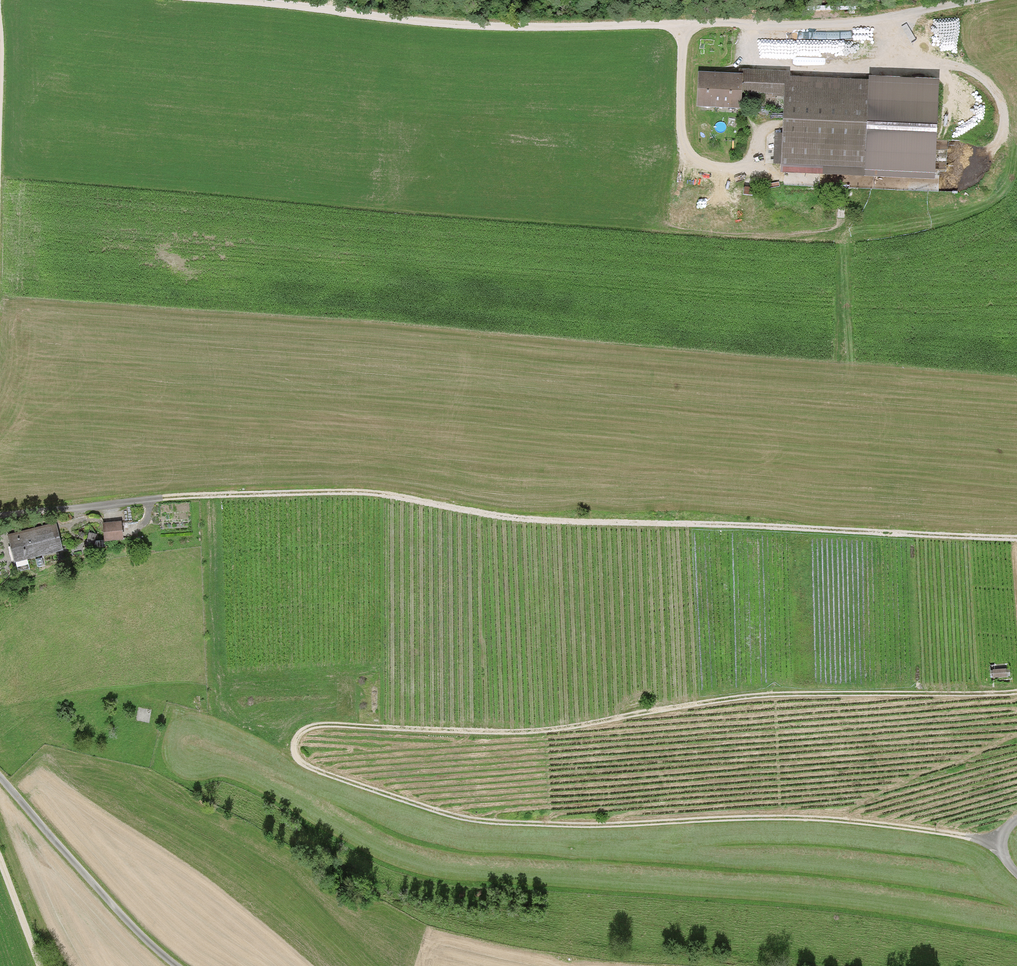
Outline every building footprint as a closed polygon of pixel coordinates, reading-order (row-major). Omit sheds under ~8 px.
[(744,69),(743,76),(743,92),(785,94),(786,76),(791,76),(791,71),(744,69)] [(743,76),(700,74),(698,105),(742,107),(743,92),(743,76)] [(868,79),(791,76),(786,76),(785,94),(782,170),(935,177),(939,78),(869,75),(868,79)] [(122,522),(105,523),(107,539),(124,537),(122,522)] [(56,524),(10,536),(16,560),(62,548),(56,524)] [(1003,673),(991,673),(991,682),(1003,681),(1003,673)]
